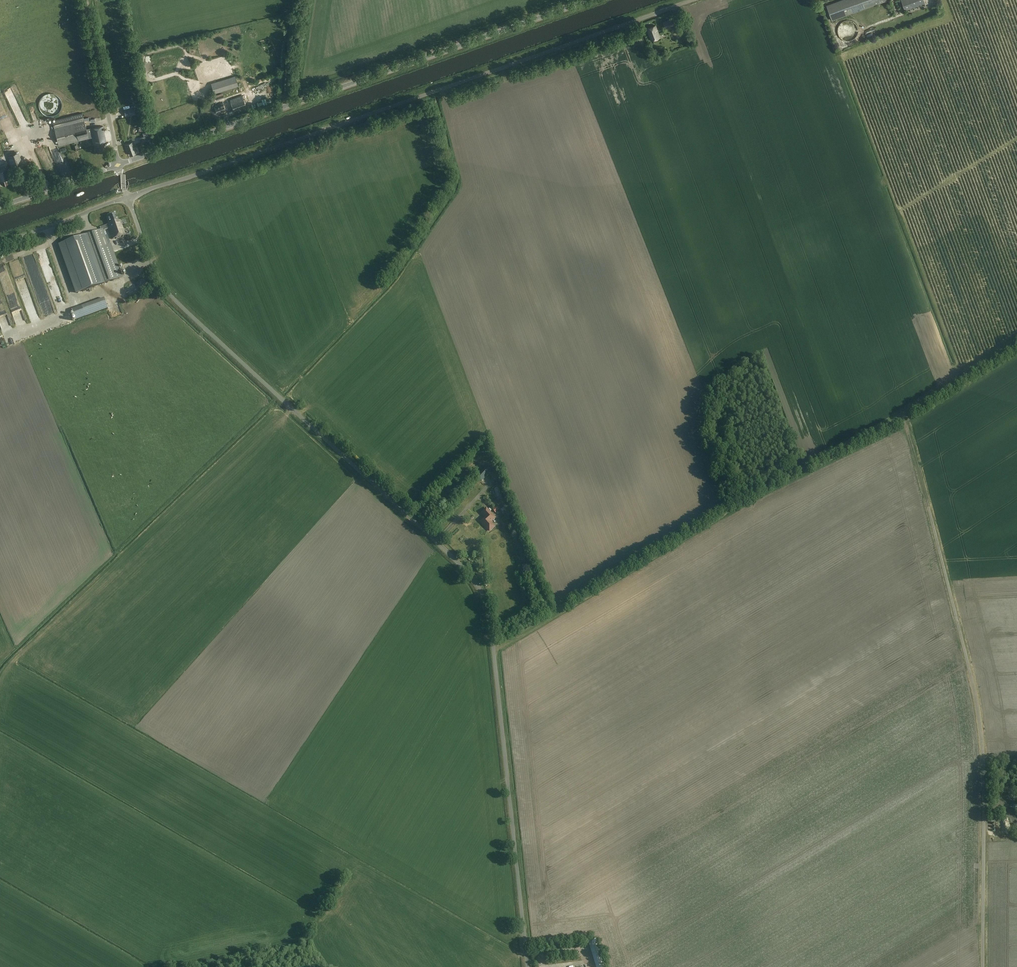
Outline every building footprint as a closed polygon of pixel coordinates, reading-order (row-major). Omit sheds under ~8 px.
[(827,6),(833,20),(889,0),(843,0),(827,6)] [(906,11),(925,4),(923,0),(902,0),(906,11)] [(675,25),(673,19),(663,22),(665,28),(675,25)] [(849,21),(848,21),(847,21),(846,21),(845,21),(843,22),(842,22),(841,23),(840,24),(839,25),(838,26),(838,27),(838,28),(837,29),(837,30),(837,31),(837,32),(837,33),(837,34),(838,34),(838,35),(838,36),(839,37),(839,38),(840,38),(840,39),(841,40),(842,40),(843,41),(844,41),(845,41),(846,42),(847,42),(848,42),(849,41),(851,41),(852,41),(852,40),(853,40),(854,39),(855,39),(855,38),(856,37),(857,37),(857,36),(857,35),(858,34),(858,33),(858,32),(858,31),(858,30),(858,29),(858,28),(857,27),(857,26),(856,25),(855,24),(855,23),(854,23),(853,22),(852,21),(850,21),(849,21)] [(660,37),(655,25),(647,28),(652,40),(660,37)] [(238,85),(236,77),(212,85),(214,93),(238,85)] [(63,108),(58,92),(39,98),(45,116),(59,112),(58,109),(63,108)] [(246,107),(242,95),(222,103),(214,106),(216,113),(225,110),(225,111),(233,108),(234,112),(246,107)] [(17,97),(10,100),(22,127),(29,124),(17,97)] [(136,115),(134,107),(124,109),(126,117),(136,115)] [(86,130),(82,113),(52,120),(58,145),(92,137),(94,144),(96,152),(104,150),(102,142),(106,142),(102,126),(91,129),(86,130)] [(134,147),(133,142),(125,144),(128,153),(129,152),(131,155),(135,153),(135,152),(137,151),(136,147),(134,147)] [(21,168),(16,153),(7,155),(12,171),(21,168)] [(7,165),(0,167),(0,181),(1,184),(3,184),(3,185),(8,183),(8,182),(12,180),(11,177),(11,176),(7,165)] [(97,286),(122,278),(110,244),(108,245),(103,231),(109,229),(112,239),(125,235),(120,221),(118,221),(116,214),(108,217),(109,221),(108,221),(110,224),(107,225),(100,227),(101,230),(80,238),(97,286)] [(76,320),(109,309),(107,303),(74,314),(76,320)] [(119,315),(123,313),(119,304),(115,306),(119,315)] [(474,473),(482,464),(478,460),(470,470),(474,473)] [(491,472),(486,467),(477,477),(482,481),(491,472)] [(462,485),(466,483),(461,477),(458,480),(462,485)] [(448,490),(452,496),(458,492),(454,486),(448,490)] [(496,518),(487,508),(481,513),(485,517),(480,522),(490,532),(495,527),(491,522),(496,518)] [(596,939),(588,941),(596,966),(605,966),(596,939)]
